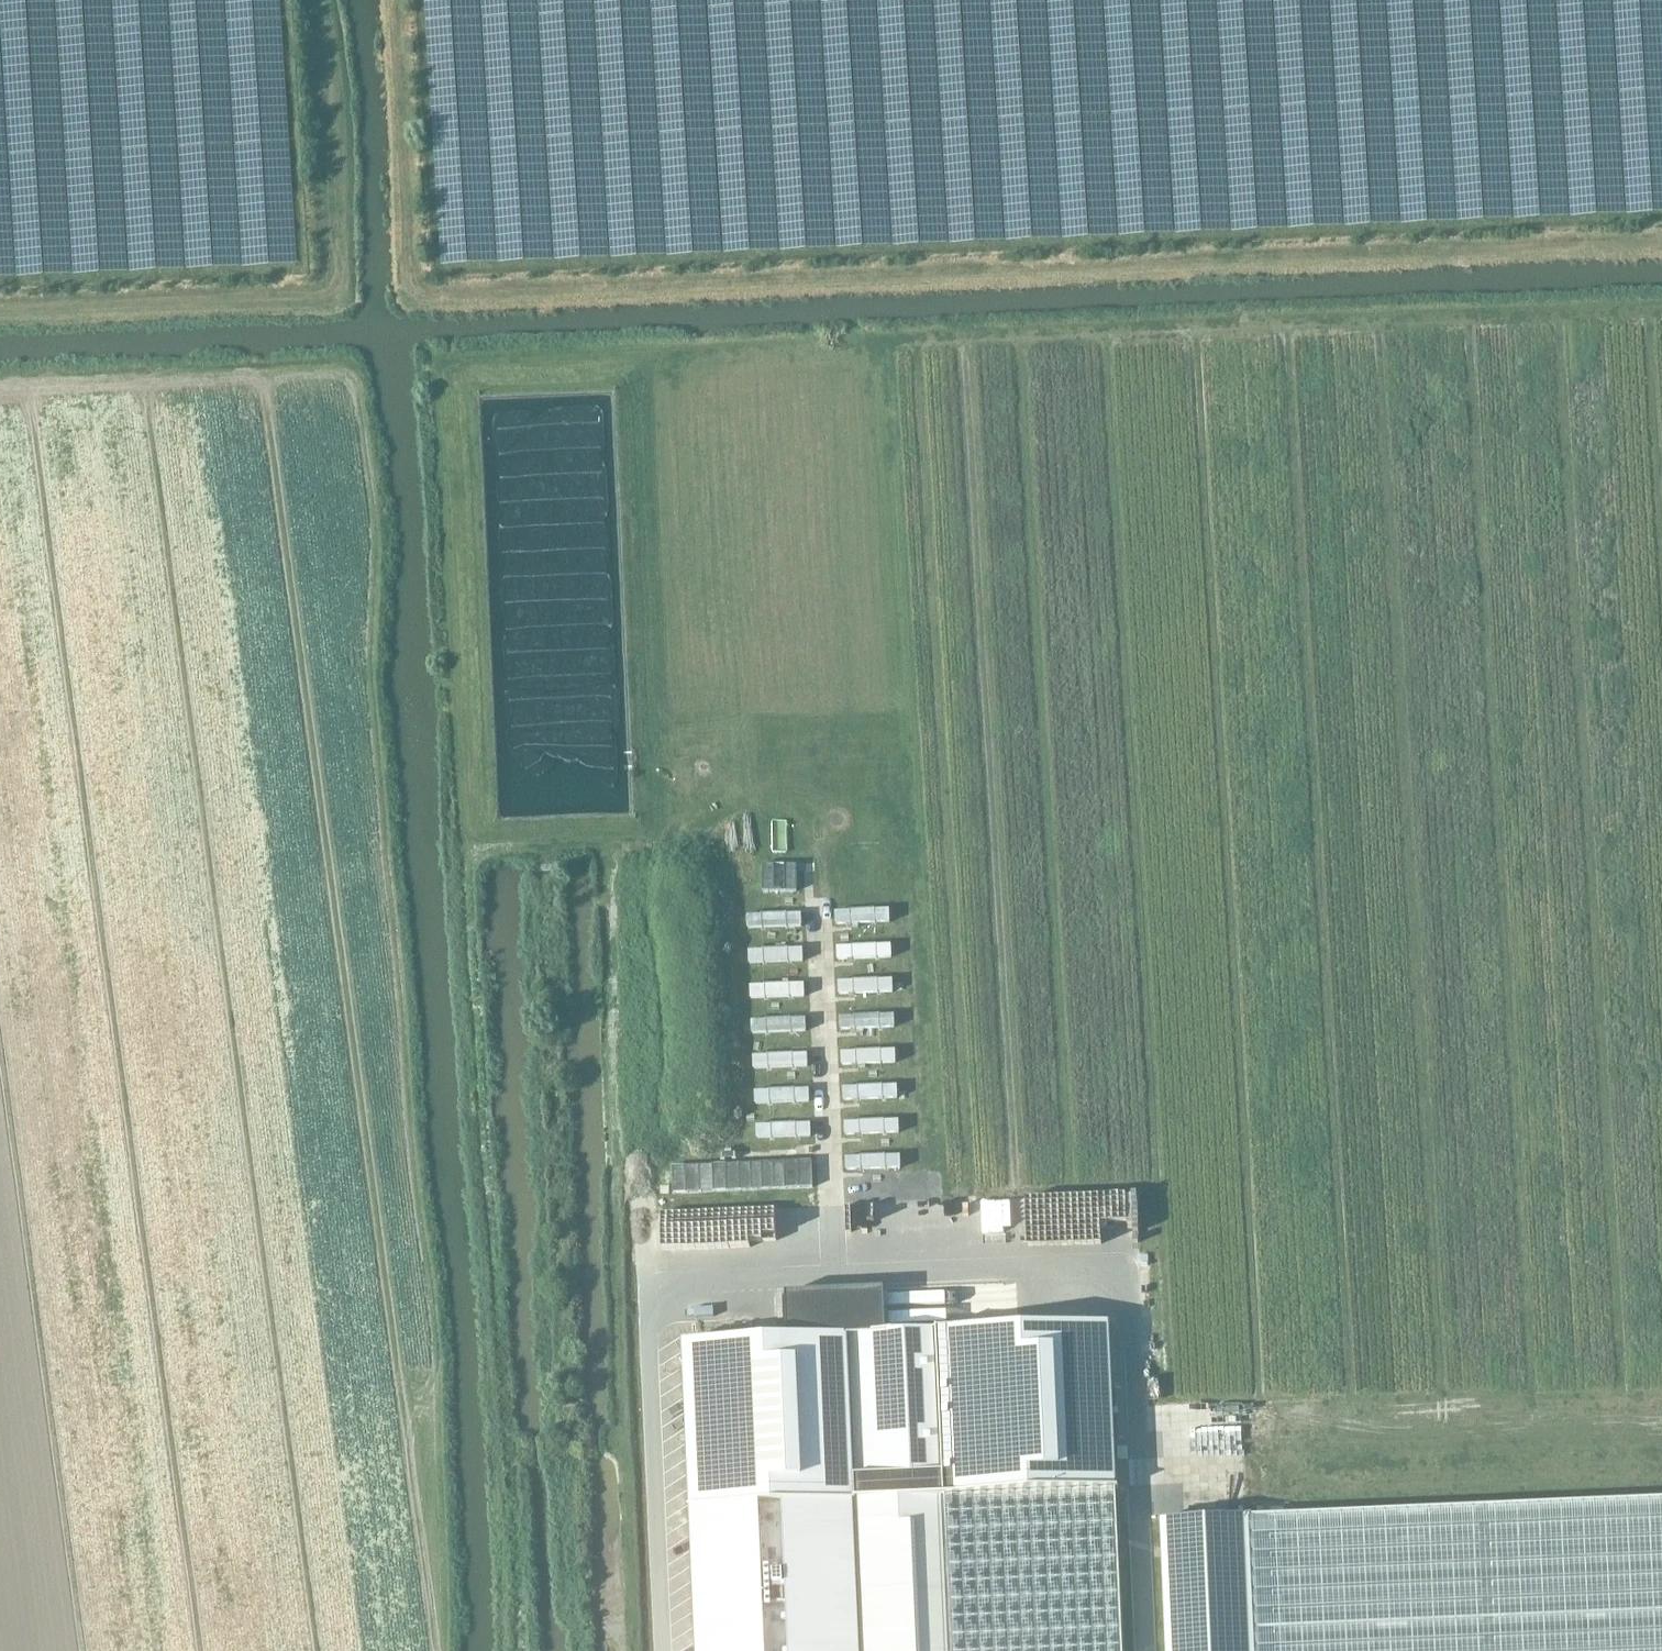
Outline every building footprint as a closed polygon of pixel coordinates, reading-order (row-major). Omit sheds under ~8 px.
[(797,864),(763,864),(762,891),(798,891),(797,864)] [(745,1063),(578,1071),(590,1346),(684,1342),(787,1337),(785,1293),(782,1230),(1104,1216),(1096,1048),(921,1056),(917,960),(741,968),(745,1063)] [(684,1342),(691,1505),(697,1650),(953,1650),(947,1496),(855,1499),(848,1334),(884,1333),(882,1289),(785,1293),(787,1337),(684,1342)] [(884,1333),(848,1334),(855,1499),(947,1496),(1121,1489),(1115,1323),(884,1333)] [(1121,1489),(947,1496),(953,1650),(1127,1650),(1121,1489)] [(1161,1519),(1167,1650),(1661,1650),(1661,1498),(1487,1506),(1252,1516),(1252,1515),(1161,1519)]
